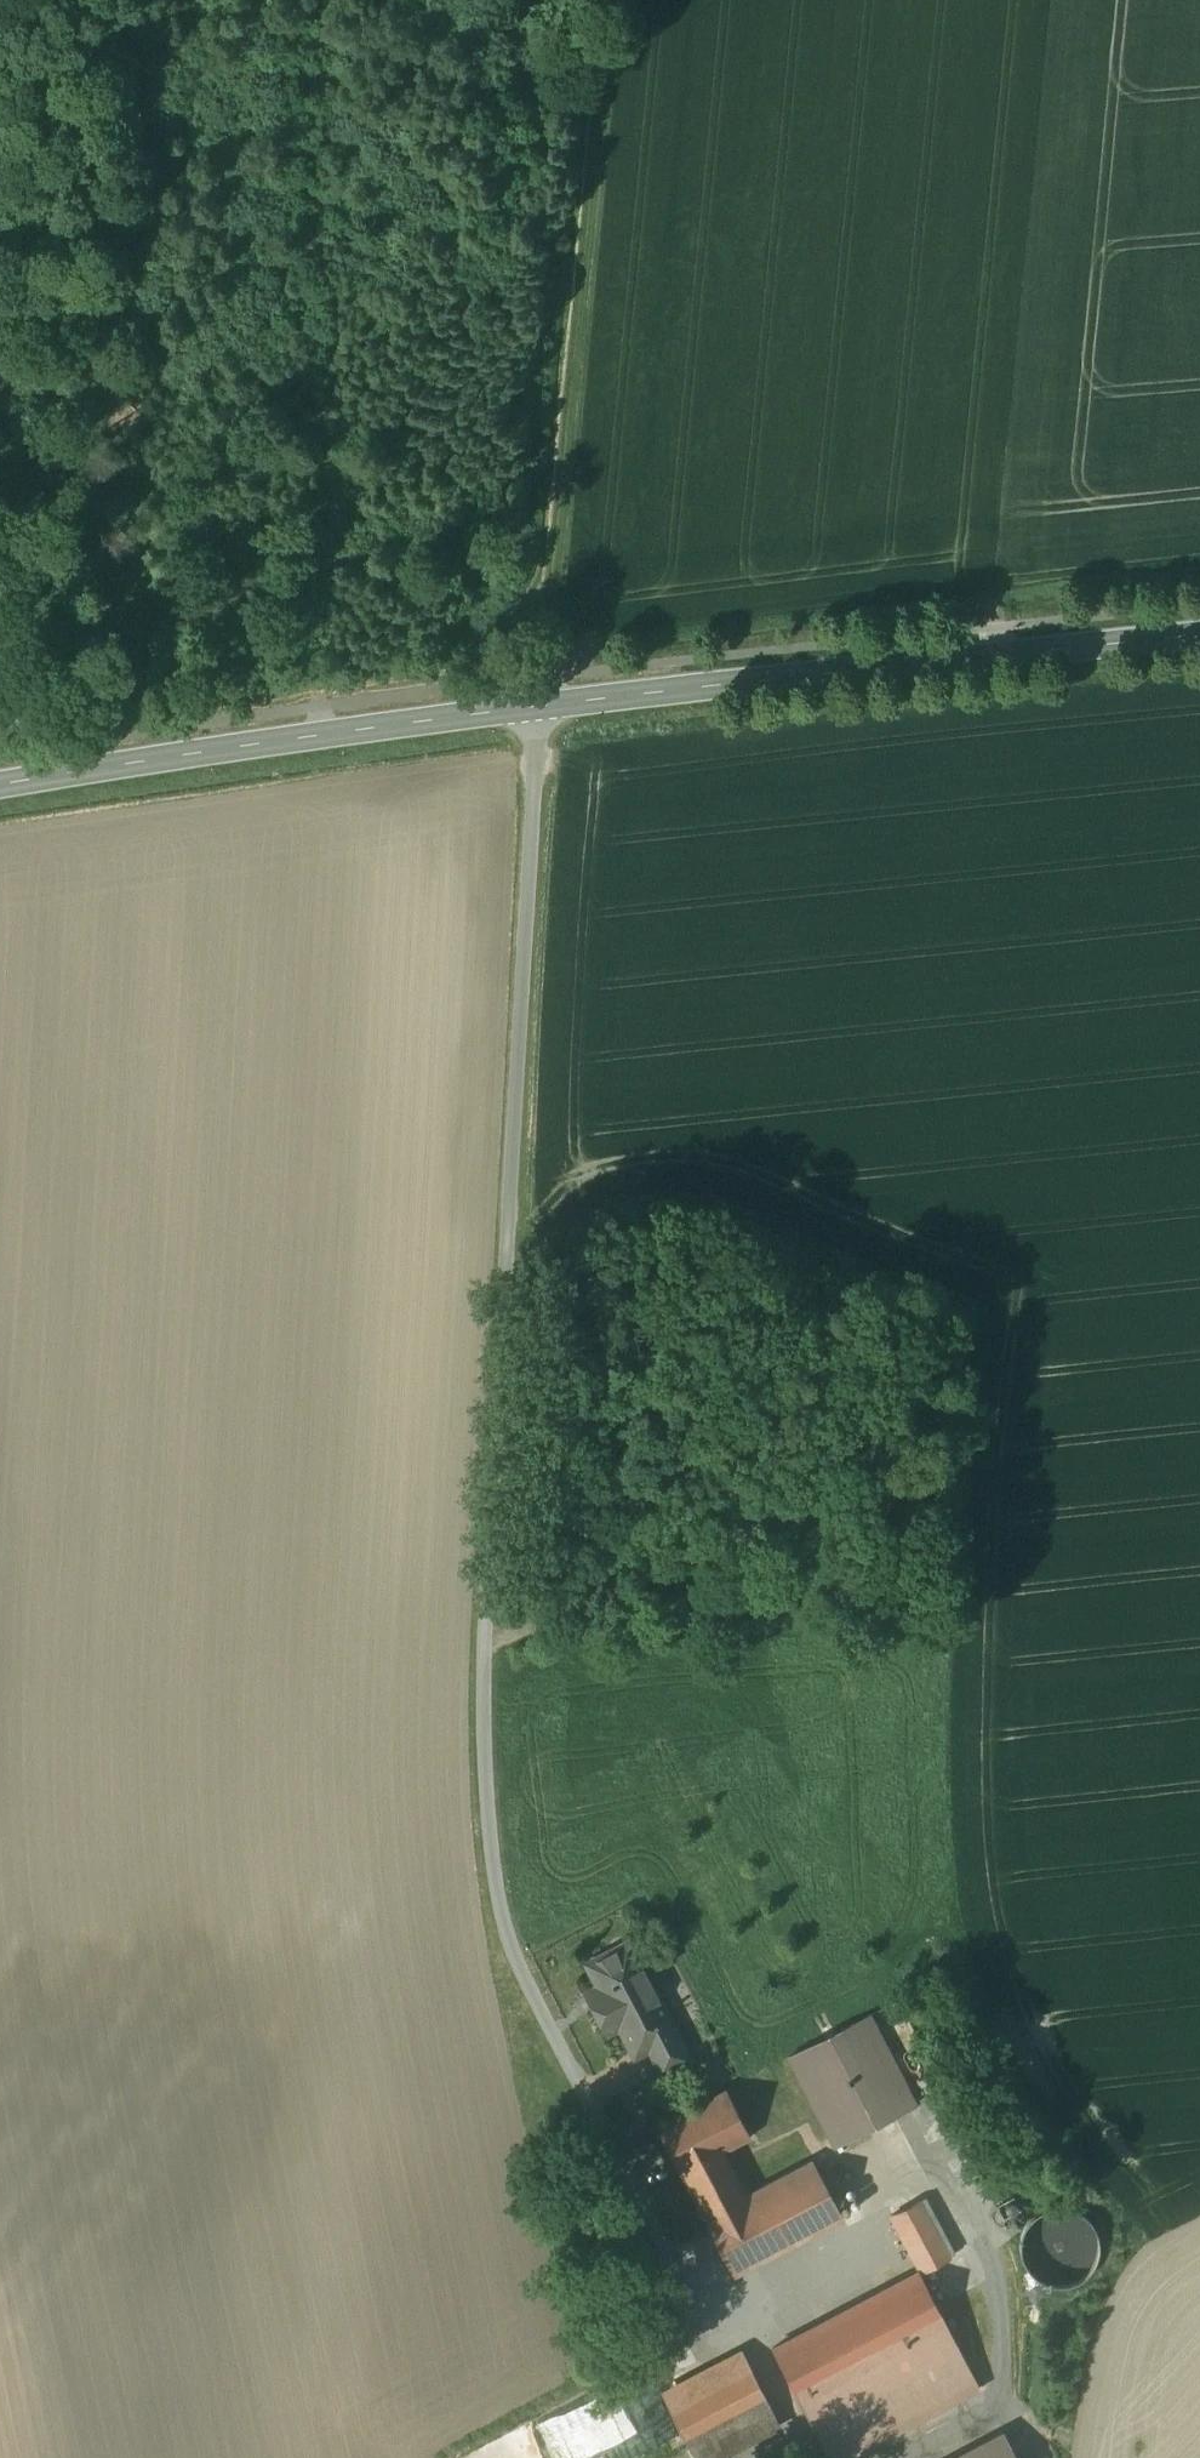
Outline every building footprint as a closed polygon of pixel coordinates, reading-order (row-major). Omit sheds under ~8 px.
[(630,1957),(574,1983),(588,2011),(570,2019),(587,2056),(605,2047),(622,2083),(640,2074),(650,2095),(687,2078),(630,1957)] [(804,2066),(757,2089),(791,2157),(837,2134),(804,2066)] [(743,2264),(740,2259),(806,2226),(777,2169),(713,2201),(671,2113),(624,2135),(695,2286),(743,2264)] [(916,2273),(949,2257),(921,2197),(887,2213),(916,2273)] [(1056,2234),(1038,2238),(1028,2245),(1020,2257),(1018,2275),(1022,2287),(1029,2297),(1042,2305),(1063,2306),(1081,2295),(1088,2284),(1091,2268),(1087,2253),(1076,2241),(1056,2234)] [(887,2281),(739,2356),(791,2457),(834,2457),(948,2400),(887,2281)] [(660,2354),(687,2340),(671,2306),(643,2320),(660,2354)] [(728,2421),(696,2355),(622,2391),(654,2457),(728,2421)] [(947,2457),(1014,2457),(1002,2432),(947,2457)]
